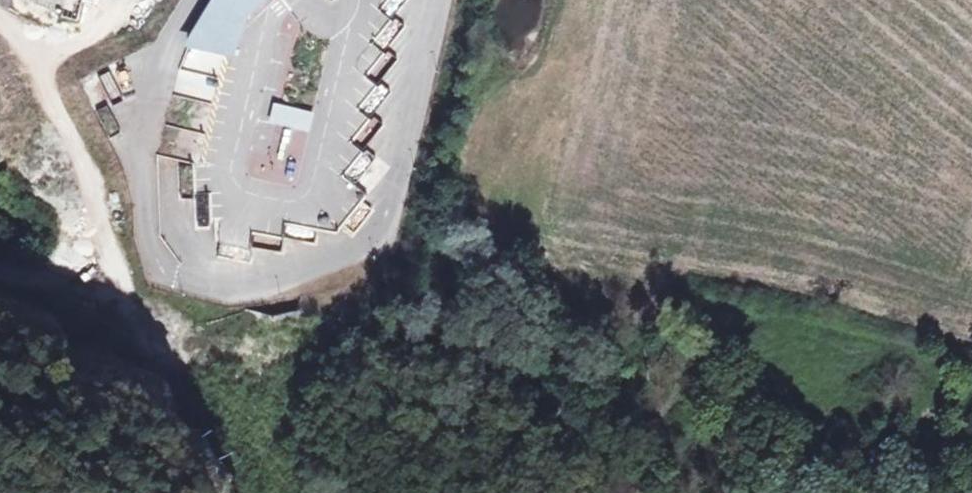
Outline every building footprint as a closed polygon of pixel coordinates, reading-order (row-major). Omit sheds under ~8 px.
[(82,0),(63,0),(59,16),(76,21),(82,0)] [(163,156),(162,152),(158,173),(159,189),(175,179),(176,200),(192,203),(195,231),(209,230),(208,210),(211,195),(196,191),(195,178),(224,56),(238,55),(249,9),(263,0),(199,0),(163,156)] [(377,11),(389,19),(370,44),(381,52),(363,77),(374,86),(356,110),(367,118),(349,143),(360,151),(340,177),(367,197),(390,166),(367,149),(384,125),(373,117),(392,91),(381,83),(400,57),(390,49),(408,25),(397,16),(409,0),(385,0),(377,11)] [(294,188),(314,111),(276,102),(263,153),(251,150),(244,175),(294,188)] [(356,239),(373,206),(357,198),(340,230),(356,239)] [(218,244),(216,260),(251,264),(253,250),(281,253),(283,237),(250,234),(249,248),(218,244)]
